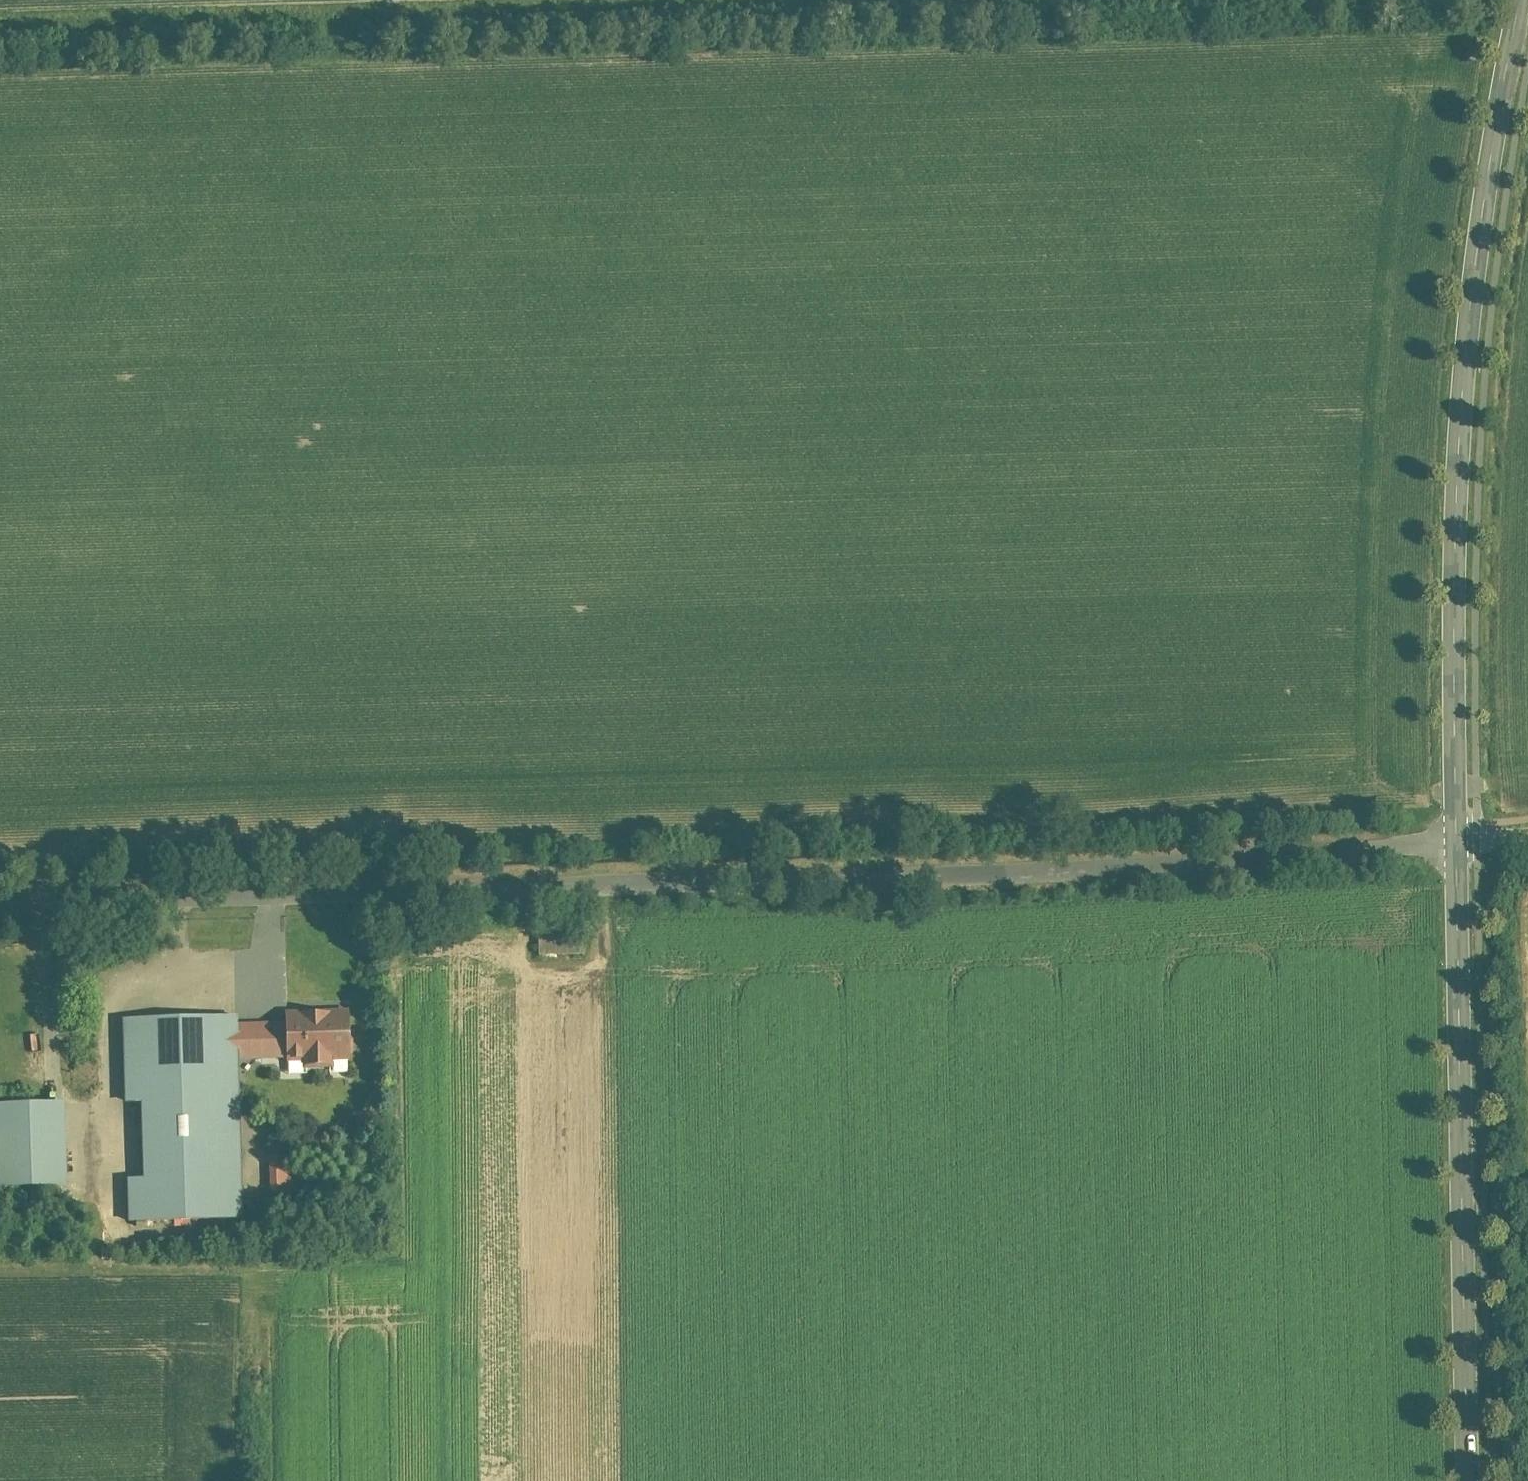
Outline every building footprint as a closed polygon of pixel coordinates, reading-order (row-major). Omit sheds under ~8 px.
[(584,916),(540,918),(542,955),(585,953),(584,916)] [(331,1057),(352,1056),(350,1012),(288,1014),(289,1024),(290,1055),(290,1058),(306,1058),(307,1067),(332,1066),(331,1057)] [(240,1017),(126,1021),(129,1102),(144,1101),(147,1176),(131,1177),(132,1217),(246,1213),(241,1056),(240,1026),(240,1017)] [(240,1026),(241,1056),(290,1055),(289,1024),(240,1026)] [(0,1105),(0,1165),(1,1186),(65,1184),(63,1104),(0,1105)] [(302,1153),(274,1154),(275,1191),(303,1190),(302,1153)]
